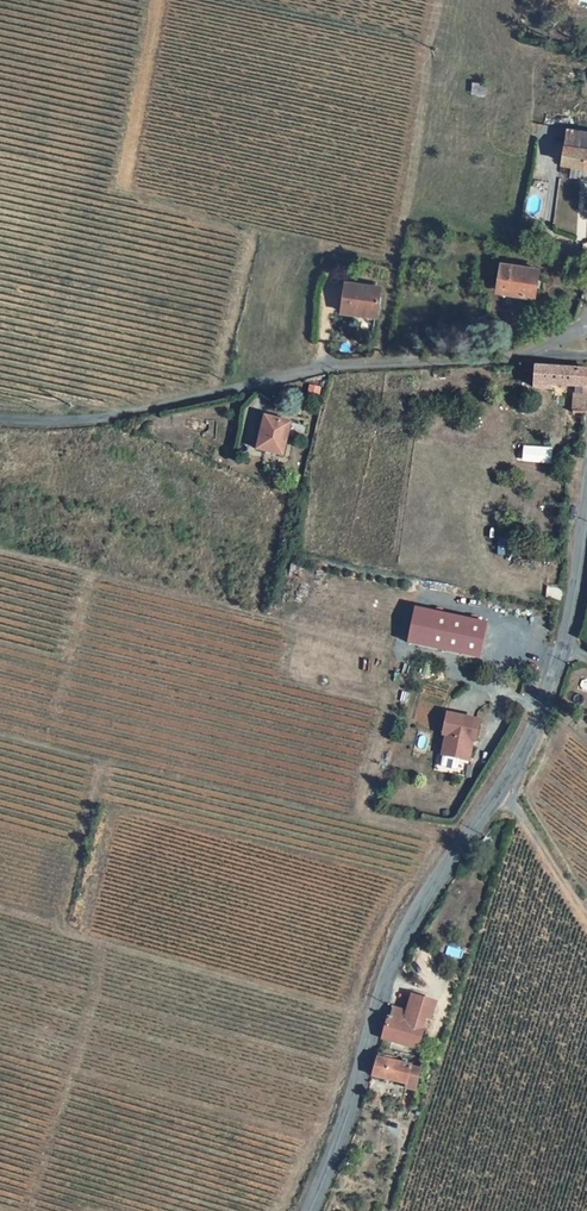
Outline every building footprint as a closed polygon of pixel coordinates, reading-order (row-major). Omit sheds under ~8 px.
[(570,117),(563,156),(586,160),(586,120),(570,117)] [(535,263),(498,255),(492,287),(530,294),(535,263)] [(374,272),(340,266),(335,296),(349,298),(349,295),(370,298),(374,272)] [(586,370),(534,367),(533,393),(547,394),(547,388),(568,389),(567,410),(584,411),(586,370)] [(291,422),(265,416),(257,449),(282,456),(291,422)] [(518,460),(549,460),(549,449),(518,448),(518,460)] [(413,608),(406,646),(480,660),(487,622),(413,608)] [(481,714),(450,707),(446,728),(449,728),(444,748),(470,753),(474,734),(477,734),(481,714)] [(463,773),(466,763),(442,757),(440,767),(463,773)] [(431,993),(408,986),(403,1003),(389,999),(386,1009),(384,1008),(380,1024),(379,1028),(393,1032),(394,1029),(414,1035),(419,1019),(418,1018),(420,1008),(426,1010),(431,993)] [(409,1081),(415,1060),(400,1056),(401,1052),(374,1044),(369,1066),(400,1075),(399,1077),(409,1081)]
